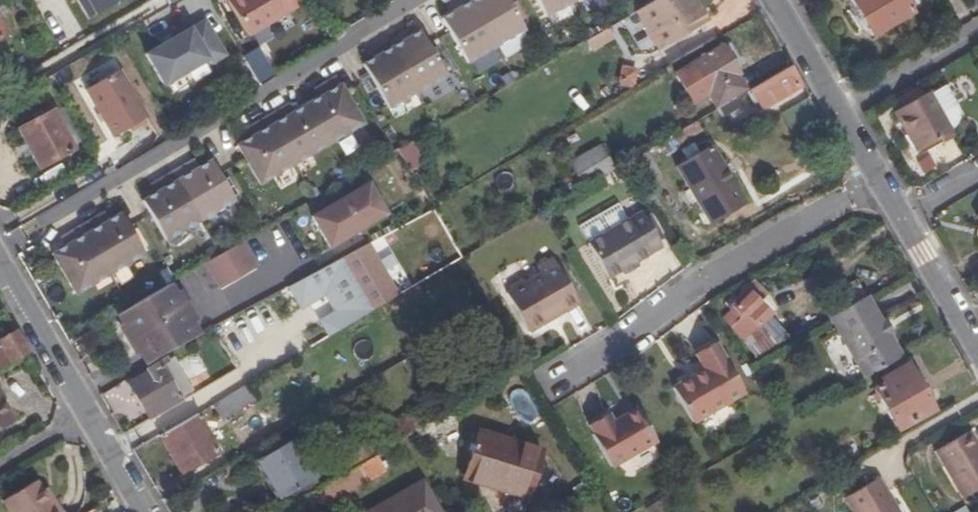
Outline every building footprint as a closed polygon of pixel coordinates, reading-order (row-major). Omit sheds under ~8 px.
[(89,18),(121,0),(79,0),(89,18)] [(245,32),(292,4),(289,0),(226,0),(245,32)] [(493,42),(522,26),(506,0),(468,0),(493,42)] [(567,0),(535,0),(543,14),(567,0)] [(694,0),(647,0),(634,7),(657,46),(704,18),(694,0)] [(869,33),(908,10),(903,0),(849,0),(869,33)] [(450,2),(444,5),(447,11),(453,7),(450,2)] [(588,35),(584,36),(591,47),(632,23),(625,13),(588,35)] [(163,86),(222,52),(200,14),(186,23),(186,22),(141,49),(163,86)] [(404,26),(398,29),(402,36),(408,32),(404,26)] [(398,29),(385,37),(415,88),(443,72),(417,28),(408,32),(402,36),(398,29)] [(387,105),(415,88),(385,37),(371,44),(375,52),(369,56),(360,61),(387,105)] [(371,44),(365,49),(369,56),(375,52),(371,44)] [(720,46),(689,63),(712,102),(738,86),(739,84),(735,77),(736,74),(720,46)] [(245,61),(255,79),(268,71),(258,53),(245,61)] [(744,88),(743,88),(752,103),(770,94),(772,97),(799,82),(788,63),(744,88)] [(111,133),(145,113),(117,66),(83,86),(111,133)] [(619,66),(616,85),(632,87),(635,68),(619,66)] [(316,95),(304,102),(327,141),(361,122),(333,75),(319,83),(325,90),(316,95)] [(938,80),(925,89),(944,123),(959,114),(938,80)] [(319,83),(311,87),(316,95),(325,90),(319,83)] [(944,123),(925,89),(892,108),(902,126),(901,128),(913,149),(947,128),(944,123)] [(279,107),(265,114),(293,161),(327,141),(304,102),(291,110),(283,115),(279,107)] [(287,102),(279,107),(283,115),(291,110),(287,102)] [(49,106),(14,125),(35,162),(69,144),(49,106)] [(293,161),(265,114),(250,122),(255,130),(247,136),(235,143),(257,181),(293,161)] [(242,127),(247,136),(255,130),(250,122),(242,127)] [(597,139),(566,157),(572,168),(602,150),(597,139)] [(411,142),(397,148),(407,171),(421,165),(411,142)] [(708,143),(673,163),(705,219),(741,199),(708,143)] [(183,162),(170,169),(198,217),(232,197),(208,158),(188,171),(183,162)] [(191,158),(183,162),(188,171),(196,165),(191,158)] [(170,169),(156,178),(160,185),(152,191),(140,198),(164,237),(198,217),(170,169)] [(156,178),(147,183),(152,191),(160,185),(156,178)] [(327,245),(383,212),(365,182),(310,215),(327,245)] [(639,208),(585,240),(605,274),(659,242),(639,208)] [(70,238),(49,250),(74,290),(143,250),(119,210),(106,218),(97,222),(93,214),(66,230),(70,238)] [(101,210),(93,214),(97,222),(106,218),(101,210)] [(66,230),(57,235),(62,243),(70,238),(66,230)] [(218,284),(252,264),(238,239),(203,260),(218,284)] [(375,241),(285,285),(299,314),(310,308),(324,336),(403,297),(375,241)] [(529,328),(547,317),(544,312),(557,305),(575,295),(552,254),(535,263),(539,270),(523,279),(516,278),(508,283),(509,286),(506,289),(529,328)] [(136,348),(144,362),(195,334),(187,320),(170,290),(165,282),(163,283),(157,287),(115,311),(136,348)] [(748,333),(749,333),(759,323),(765,317),(768,314),(746,293),(726,313),(734,320),(737,330),(738,332),(745,332),(748,333)] [(865,293),(827,315),(863,376),(901,354),(865,293)] [(578,299),(575,295),(557,305),(544,312),(547,317),(578,299)] [(759,323),(749,333),(759,343),(770,333),(778,324),(768,314),(765,317),(759,323)] [(27,351),(13,328),(0,336),(0,368),(27,351)] [(701,362),(669,382),(689,417),(741,387),(741,385),(712,337),(693,347),(701,362)] [(268,345),(219,374),(227,388),(276,359),(268,345)] [(196,354),(179,365),(188,379),(205,368),(196,354)] [(165,355),(146,365),(148,370),(129,381),(155,426),(187,407),(180,393),(191,387),(173,356),(170,358),(168,358),(165,355)] [(883,379),(873,385),(896,427),(932,408),(905,361),(881,375),(883,379)] [(229,391),(212,401),(220,416),(252,397),(244,382),(229,391)] [(10,419),(0,402),(0,425),(10,419)] [(608,406),(590,416),(595,426),(594,429),(611,459),(654,435),(655,433),(637,402),(614,415),(608,406)] [(233,429),(246,450),(288,424),(275,403),(233,429)] [(332,455),(342,471),(370,455),(375,452),(415,429),(435,417),(430,408),(420,413),(416,406),(393,419),(398,429),(385,437),(376,423),(334,447),(336,452),(332,455)] [(186,417),(160,432),(180,469),(216,448),(196,411),(186,417)] [(478,424),(464,473),(527,493),(542,444),(478,424)] [(968,429),(934,448),(960,495),(977,485),(977,446),(968,429)] [(294,435),(256,458),(277,496),(316,473),(294,435)] [(342,471),(304,493),(313,508),(383,467),(375,452),(370,455),(342,471)] [(842,495),(852,511),(898,511),(877,475),(842,495)] [(48,495),(44,497),(32,478),(0,497),(0,498),(8,511),(59,511),(48,495)] [(367,510),(368,511),(440,511),(420,479),(367,510)]
